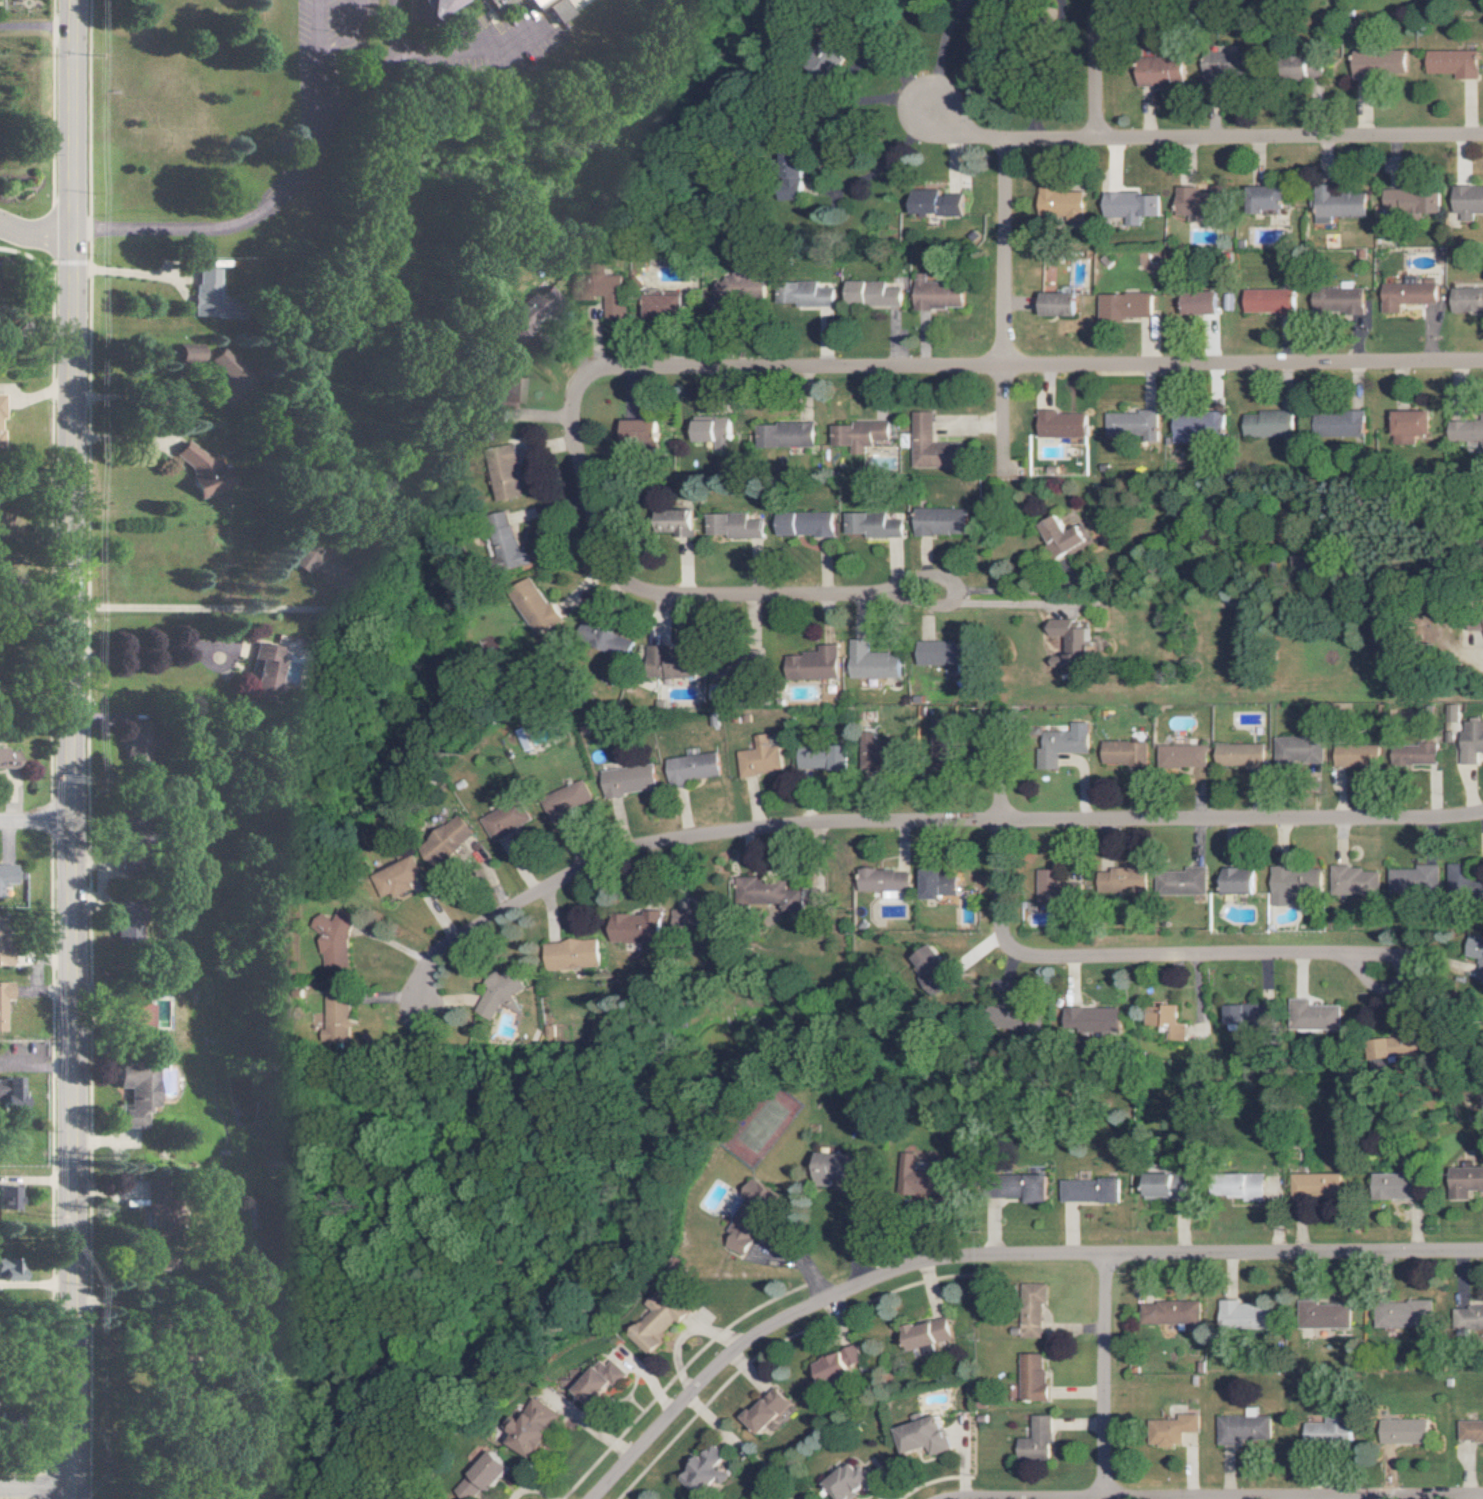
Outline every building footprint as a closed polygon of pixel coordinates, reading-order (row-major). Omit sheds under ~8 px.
[(414,21),(433,20),(463,0),(413,0),(414,21)] [(530,11),(541,4),(553,23),(568,13),(559,0),(523,0),(530,11)] [(1354,74),(1408,73),(1408,47),(1365,48),(1365,42),(1354,42),(1354,74)] [(1430,73),(1458,73),(1458,79),(1481,78),(1481,50),(1429,51),(1430,73)] [(1204,52),(1203,86),(1225,86),(1225,75),(1251,76),(1251,54),(1204,52)] [(1139,84),(1184,86),(1185,59),(1139,58),(1139,84)] [(1226,183),(1212,183),(1212,188),(1178,188),(1178,215),(1226,215),(1226,183)] [(1268,209),(1288,209),(1288,187),(1253,186),(1252,213),(1267,213),(1268,209)] [(1039,216),(1084,216),(1085,188),(1039,187),(1039,216)] [(1464,213),(1464,221),(1476,221),(1476,212),(1482,212),(1482,187),(1456,187),(1457,213),(1464,213)] [(1386,210),(1444,212),(1444,189),(1387,188),(1386,210)] [(942,189),(911,189),(911,214),(966,215),(966,194),(942,193),(942,189)] [(1369,190),(1319,191),(1319,223),(1334,223),(1334,216),(1369,216),(1369,190)] [(1163,216),(1162,195),(1142,195),(1142,191),(1104,192),(1105,217),(1126,216),(1127,226),(1141,226),(1141,217),(1163,216)] [(630,274),(612,274),(612,264),(591,265),(592,274),(580,274),(580,297),(610,297),(611,318),(630,318),(630,274)] [(231,318),(232,303),(215,302),(217,268),(195,268),(193,316),(231,318)] [(1385,284),(1386,313),(1404,312),(1404,304),(1440,303),(1440,276),(1407,277),(1407,284),(1385,284)] [(768,303),(769,279),(716,277),(716,302),(768,303)] [(819,281),(779,283),(779,306),(837,304),(837,288),(820,288),(819,281)] [(888,287),(888,281),(849,281),(848,304),(904,305),(905,288),(888,287)] [(967,308),(967,282),(917,282),(917,308),(967,308)] [(494,318),(511,340),(558,303),(543,285),(530,295),(527,292),(494,318)] [(1367,312),(1367,288),(1316,289),(1316,312),(1367,312)] [(1482,311),(1482,288),(1455,289),(1456,311),(1482,311)] [(1297,313),(1298,291),(1246,290),(1246,312),(1297,313)] [(1223,314),(1222,292),(1187,293),(1187,314),(1223,314)] [(1045,316),(1081,316),(1081,294),(1046,293),(1045,316)] [(1102,317),(1155,318),(1155,294),(1102,293),(1102,317)] [(650,295),(651,318),(688,317),(688,295),(650,295)] [(200,343),(178,344),(178,361),(200,361),(200,343)] [(206,359),(219,378),(228,371),(236,382),(244,376),(222,347),(206,359)] [(513,421),(515,378),(492,377),(491,409),(495,409),(494,420),(513,421)] [(1060,414),(1060,410),(1041,410),(1041,437),(1091,437),(1091,415),(1060,414)] [(1396,444),(1416,444),(1416,435),(1434,435),(1434,410),(1395,411),(1396,444)] [(915,467),(963,467),(963,443),(936,443),(937,411),(916,411),(915,467)] [(1244,414),(1244,437),(1296,437),(1296,411),(1261,411),(1261,414),(1244,414)] [(1109,412),(1109,436),(1161,436),(1161,413),(1109,412)] [(1367,436),(1367,414),(1316,413),(1316,435),(1367,436)] [(1176,415),(1176,442),(1192,442),(1192,437),(1227,436),(1227,415),(1176,415)] [(719,450),(736,450),(735,416),(698,416),(699,442),(719,442),(719,450)] [(627,441),(663,442),(664,420),(628,419),(627,441)] [(1482,441),(1482,420),(1452,420),(1452,441),(1482,441)] [(836,423),(837,445),(855,445),(855,454),(869,454),(869,446),(878,445),(878,440),(893,439),(893,422),(836,423)] [(760,424),(761,447),(818,447),(818,423),(760,424)] [(172,455),(193,473),(186,482),(207,500),(227,477),(185,440),(172,455)] [(490,449),(496,483),(505,481),(507,489),(510,488),(512,497),(527,495),(517,443),(490,449)] [(969,535),(970,508),(917,507),(917,534),(969,535)] [(696,536),(694,508),(662,510),(663,527),(671,526),(671,537),(696,536)] [(780,537),(836,535),(836,512),(779,513),(780,537)] [(905,519),(889,520),(889,512),(849,513),(849,536),(905,536),(905,519)] [(750,513),(710,514),(710,537),(766,536),(766,519),(750,519),(750,513)] [(0,514),(0,534),(10,534),(11,514),(0,514)] [(1070,532),(1062,516),(1044,524),(1052,543),(1047,545),(1055,561),(1094,542),(1085,524),(1070,532)] [(525,558),(520,538),(502,542),(507,562),(525,558)] [(283,563),(300,573),(312,552),(295,543),(283,563)] [(539,633),(562,620),(540,583),(517,596),(539,633)] [(1049,636),(1066,636),(1065,655),(1053,655),(1052,665),(1066,666),(1066,660),(1093,661),(1093,652),(1103,652),(1104,637),(1091,636),(1092,629),(1081,629),(1081,620),(1050,619),(1049,636)] [(852,677),(903,678),(903,653),(870,652),(870,627),(852,627),(852,677)] [(630,657),(636,639),(602,629),(596,646),(630,657)] [(253,642),(247,678),(253,679),(251,688),(274,691),(281,650),(289,652),(292,637),(274,634),(272,645),(253,642)] [(921,665),(972,663),(972,657),(959,657),(959,640),(920,642),(921,665)] [(840,678),(840,644),(820,644),(820,653),(788,654),(788,670),(795,670),(795,679),(840,678)] [(669,652),(668,677),(701,678),(701,653),(669,652)] [(935,719),(937,759),(947,759),(946,754),(958,754),(956,718),(935,719)] [(1464,720),(1465,733),(1450,733),(1450,742),(1461,741),(1462,764),(1480,763),(1479,752),(1482,752),(1482,719),(1464,720)] [(1072,731),(1046,732),(1047,768),(1060,768),(1060,753),(1090,752),(1089,722),(1072,722),(1072,731)] [(783,772),(780,745),(771,747),(769,733),(755,735),(756,749),(739,751),(741,776),(783,772)] [(875,740),(875,736),(864,736),(864,762),(910,762),(910,740),(875,740)] [(1324,737),(1275,737),(1275,767),(1296,767),(1296,761),(1324,761),(1324,737)] [(1148,741),(1103,742),(1104,765),(1148,764),(1148,741)] [(1217,766),(1266,765),(1265,743),(1216,744),(1217,766)] [(846,744),(828,745),(829,770),(848,770),(846,744)] [(1381,765),(1381,744),(1335,745),(1336,767),(1381,765)] [(1394,764),(1438,764),(1439,744),(1394,744),(1394,764)] [(1160,745),(1160,767),(1207,767),(1208,745),(1160,745)] [(18,769),(19,749),(0,749),(0,768),(18,769)] [(826,769),(826,749),(798,749),(798,769),(826,769)] [(722,775),(719,752),(668,757),(670,785),(686,784),(685,779),(722,775)] [(607,797),(659,789),(655,763),(603,771),(607,797)] [(554,820),(595,802),(586,780),(544,798),(554,820)] [(536,821),(526,798),(486,817),(497,840),(536,821)] [(482,832),(465,813),(423,849),(440,868),(482,832)] [(374,875),(384,897),(395,893),(397,897),(415,889),(413,883),(427,877),(418,856),(374,875)] [(1450,863),(1451,886),(1473,886),(1472,862),(1450,863)] [(1442,864),(1420,864),(1420,868),(1392,869),(1392,892),(1442,892),(1442,864)] [(0,865),(0,896),(2,896),(2,883),(17,883),(16,865),(0,865)] [(1383,871),(1365,871),(1365,866),(1333,866),(1334,894),(1383,893),(1383,871)] [(1224,869),(1224,893),(1260,892),(1259,868),(1224,869)] [(861,891),(885,891),(886,898),(900,898),(900,890),(912,890),(912,869),(860,870),(861,891)] [(1039,906),(1058,906),(1058,897),(1085,897),(1085,879),(1059,879),(1059,869),(1038,869),(1039,906)] [(1149,891),(1149,869),(1100,869),(1100,891),(1149,891)] [(1156,870),(1157,895),(1208,893),(1207,869),(1156,870)] [(924,897),(961,896),(961,887),(980,887),(980,883),(971,883),(971,870),(924,871),(924,897)] [(1273,870),(1273,904),(1295,904),(1295,895),(1325,895),(1325,870),(1273,870)] [(737,901),(784,902),(784,909),(820,910),(820,894),(809,894),(809,885),(789,885),(789,879),(738,878),(737,901)] [(706,927),(706,909),(676,910),(676,929),(706,927)] [(615,914),(614,942),(666,942),(667,910),(646,910),(646,914),(615,914)] [(337,916),(318,917),(318,931),(325,931),(326,968),(354,967),(352,913),(337,914),(337,916)] [(112,945),(135,945),(134,921),(112,921),(112,945)] [(1480,980),(1482,981),(1482,936),(1472,935),(1469,956),(1482,957),(1480,980)] [(602,967),(601,939),(549,941),(549,969),(602,967)] [(918,955),(937,989),(958,977),(939,943),(918,955)] [(478,1012),(496,1019),(503,1003),(515,1008),(528,978),(508,969),(505,974),(496,970),(478,1012)] [(3,1030),(4,999),(11,999),(11,982),(0,982),(0,1030),(3,1030)] [(352,1039),(352,1027),(353,1027),(352,990),(328,990),(329,1029),(325,1029),(325,1039),(352,1039)] [(1343,1005),(1314,1005),(1314,999),(1294,999),(1295,1029),(1343,1028),(1343,1005)] [(148,1003),(122,1004),(123,1027),(149,1026),(148,1003)] [(1227,1004),(1228,1029),(1243,1029),(1243,1033),(1249,1033),(1249,1023),(1259,1023),(1258,1003),(1227,1004)] [(1186,1040),(1186,1024),(1180,1024),(1180,1005),(1149,1005),(1149,1025),(1159,1025),(1159,1032),(1166,1032),(1166,1039),(1186,1040)] [(1039,1030),(1040,1007),(1024,1007),(1024,1011),(1005,1011),(1004,1029),(1039,1030)] [(1067,1030),(1123,1029),(1122,1007),(1067,1008),(1067,1030)] [(1382,1056),(1420,1055),(1420,1036),(1382,1037),(1382,1056)] [(119,1127),(141,1127),(141,1105),(153,1105),(153,1064),(114,1064),(114,1087),(124,1087),(124,1103),(119,1103),(119,1127)] [(21,1103),(20,1078),(0,1079),(0,1104),(21,1103)] [(1472,1198),(1472,1190),(1482,1189),(1482,1167),(1452,1167),(1453,1198),(1472,1198)] [(1192,1172),(1148,1173),(1149,1196),(1193,1195),(1192,1172)] [(1268,1174),(1219,1172),(1218,1196),(1247,1197),(1246,1200),(1268,1201),(1268,1174)] [(1294,1173),(1294,1197),(1344,1197),(1344,1174),(1294,1173)] [(1424,1173),(1376,1174),(1376,1198),(1425,1197),(1424,1173)] [(1049,1202),(1048,1174),(1027,1174),(1028,1202),(1049,1202)] [(731,1231),(735,1233),(729,1246),(749,1256),(781,1191),(754,1178),(745,1198),(746,1198),(731,1231)] [(1124,1180),(1063,1179),(1062,1201),(1123,1202),(1124,1180)] [(18,1186),(0,1185),(0,1209),(17,1209),(18,1186)] [(20,1280),(20,1258),(0,1258),(0,1280),(20,1280)] [(1050,1284),(1027,1284),(1027,1337),(1044,1337),(1044,1302),(1050,1302),(1050,1284)] [(653,1356),(669,1339),(666,1336),(692,1310),(675,1292),(632,1335),(653,1356)] [(1203,1300),(1144,1301),(1144,1324),(1204,1323),(1203,1300)] [(1321,1304),(1321,1300),(1303,1300),(1305,1328),(1354,1326),(1353,1303),(1321,1304)] [(1435,1301),(1378,1300),(1378,1326),(1435,1327),(1435,1301)] [(1274,1329),(1275,1302),(1224,1301),(1224,1328),(1274,1329)] [(1457,1307),(1457,1329),(1482,1328),(1482,1307),(1457,1307)] [(907,1327),(913,1350),(957,1337),(950,1315),(907,1327)] [(867,1361),(860,1345),(818,1363),(828,1385),(858,1373),(856,1366),(867,1361)] [(1023,1400),(1053,1400),(1052,1384),(1047,1384),(1046,1353),(1022,1353),(1023,1400)] [(619,1382),(622,1385),(632,1374),(617,1360),(612,1366),(606,1360),(580,1390),(597,1406),(619,1382)] [(747,1418),(764,1434),(795,1402),(778,1386),(747,1418)] [(565,1414),(535,1398),(528,1412),(516,1433),(518,1434),(513,1443),(541,1459),(565,1414)] [(1309,1423),(1308,1444),(1355,1445),(1355,1413),(1329,1412),(1328,1423),(1309,1423)] [(1181,1419),(1163,1419),(1162,1445),(1185,1445),(1186,1432),(1203,1432),(1203,1414),(1182,1413),(1181,1419)] [(1055,1461),(1054,1414),(1034,1414),(1035,1437),(1021,1437),(1022,1462),(1055,1461)] [(954,1450),(944,1415),(900,1427),(908,1454),(932,1447),(934,1455),(954,1450)] [(1221,1417),(1221,1444),(1243,1443),(1243,1439),(1274,1438),(1274,1415),(1221,1417)] [(1384,1420),(1384,1444),(1432,1443),(1432,1420),(1384,1420)] [(1482,1441),(1482,1420),(1462,1421),(1463,1442),(1482,1441)] [(706,1498),(730,1473),(723,1466),(730,1458),(716,1445),(685,1478),(706,1498)] [(462,1485),(475,1498),(487,1485),(493,1491),(516,1467),(496,1449),(462,1485)] [(878,1482),(867,1467),(863,1470),(857,1461),(829,1481),(842,1498),(855,1498),(878,1482)]
